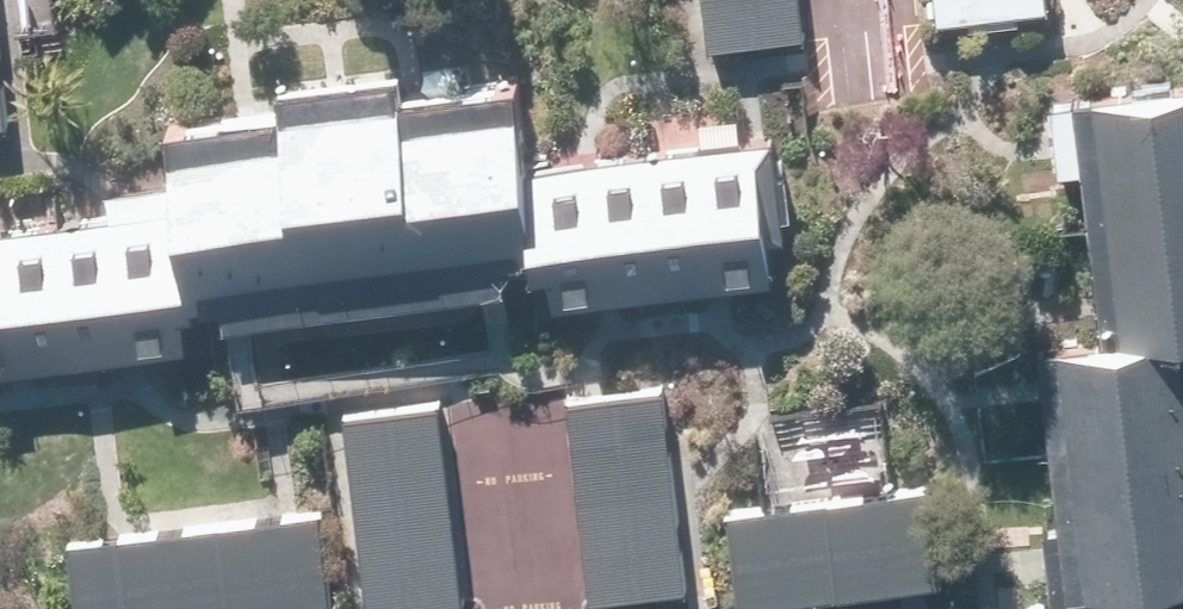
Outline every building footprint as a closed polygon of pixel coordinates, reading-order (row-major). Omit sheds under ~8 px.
[(700,51),(793,39),(788,0),(693,0),(700,51)] [(930,29),(1043,15),(1041,0),(926,0),(930,29)] [(164,362),(160,336),(527,286),(533,334),(779,301),(757,143),(531,173),(537,217),(506,221),(488,95),(385,109),(381,81),(243,100),(247,129),(134,144),(147,239),(0,259),(0,384),(164,362)] [(1105,346),(1030,354),(1055,603),(1182,590),(1182,477),(1170,343),(1182,342),(1182,97),(1082,107),(1105,346)] [(561,396),(590,603),(684,590),(654,383),(561,396)] [(364,608),(459,608),(430,408),(337,421),(364,608)] [(727,514),(740,608),(769,608),(937,585),(923,487),(727,514)] [(70,608),(338,608),(324,517),(62,555),(70,608)]
